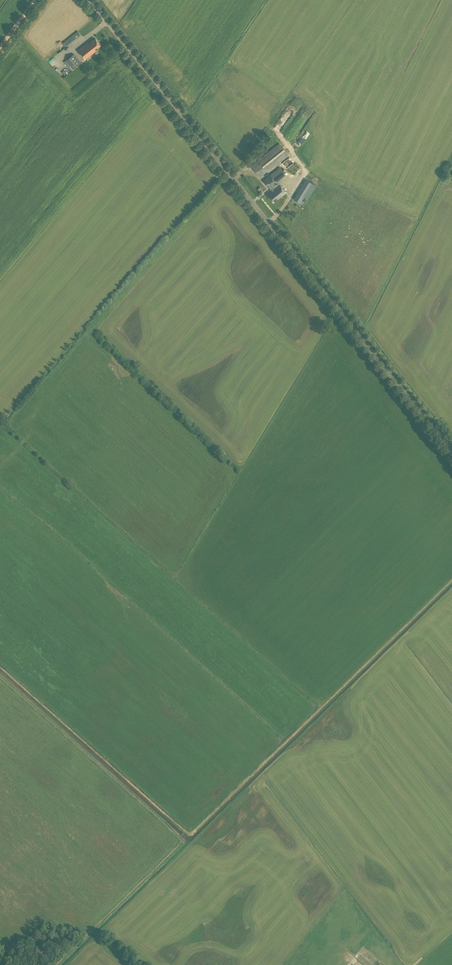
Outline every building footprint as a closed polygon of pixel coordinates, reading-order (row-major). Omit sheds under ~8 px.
[(68,46),(73,42),(69,37),(64,41),(68,46)] [(100,45),(95,38),(89,43),(88,42),(78,50),(85,59),(96,50),(95,49),(100,45)] [(71,70),(81,62),(76,56),(74,53),(66,60),(64,62),(71,70)] [(285,121),(290,117),(286,112),(281,116),(285,121)] [(260,177),(289,154),(279,143),(251,165),(260,177)] [(262,155),(269,149),(266,146),(260,152),(262,155)] [(293,163),(290,160),(292,158),(291,156),(285,161),(289,166),(293,163)] [(274,176),(285,166),(282,162),(271,173),(274,176)] [(263,180),(271,190),(267,193),(274,202),(286,192),(279,184),(281,183),(277,179),(275,180),(270,174),(263,180)] [(308,199),(316,186),(306,179),(293,198),(302,204),(304,201),(302,200),(304,196),(308,199)]
